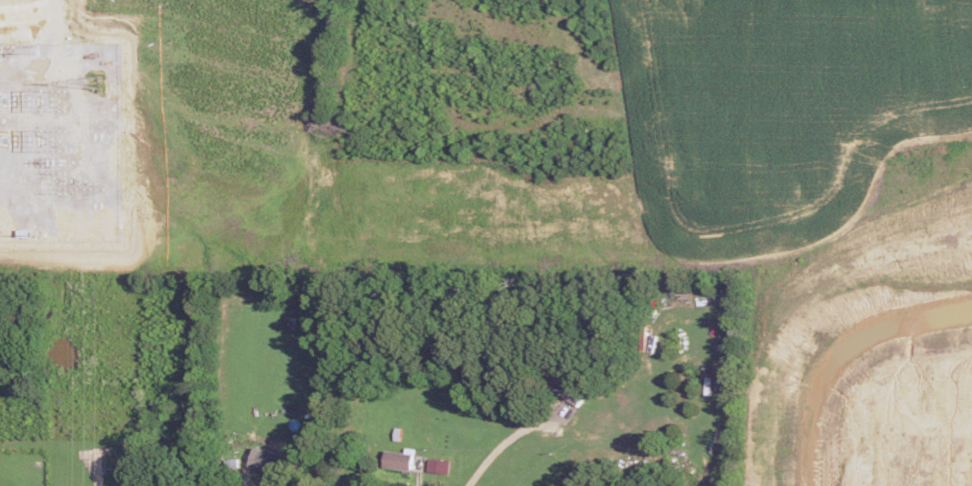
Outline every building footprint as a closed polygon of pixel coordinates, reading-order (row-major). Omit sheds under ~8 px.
[(248,465),(278,475),(284,456),(254,446),(248,465)] [(426,470),(447,473),(448,460),(428,457),(426,470)]
